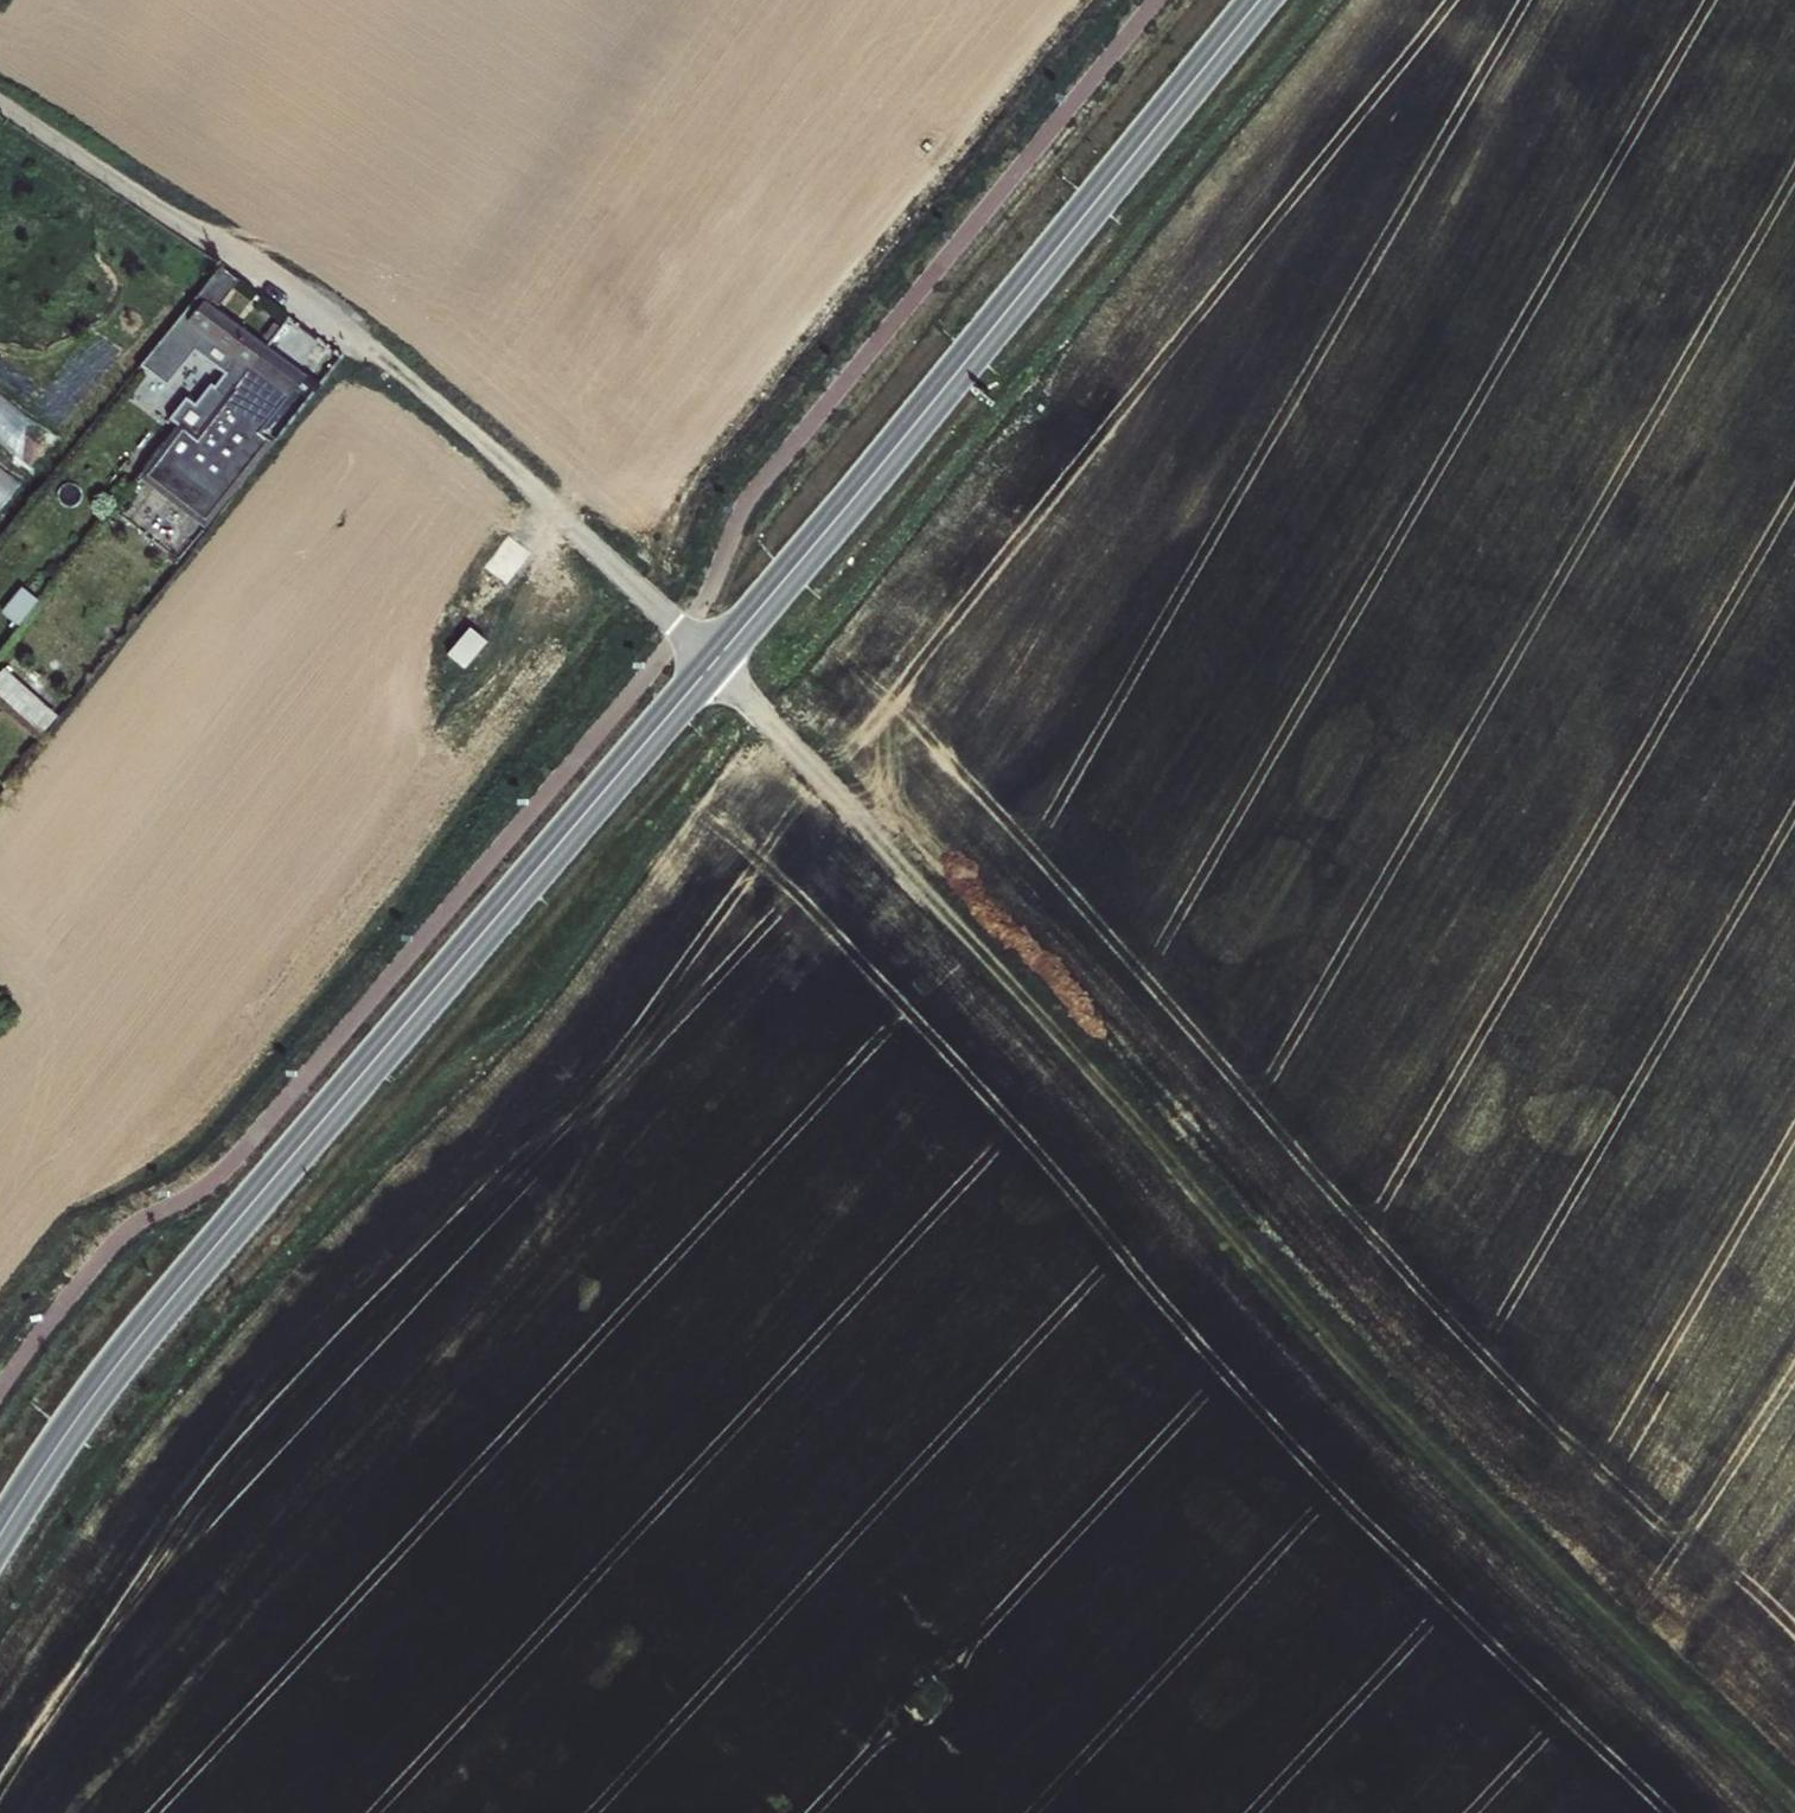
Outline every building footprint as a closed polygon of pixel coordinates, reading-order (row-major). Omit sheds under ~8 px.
[(218,271),(199,293),(216,308),(236,284),(218,271)] [(209,389),(179,428),(195,441),(204,430),(264,350),(195,299),(156,346),(164,353),(168,348),(182,359),(189,350),(225,378),(214,393),(209,389)] [(264,350),(204,430),(218,441),(237,418),(256,433),(223,478),(238,490),(277,440),(264,431),(269,425),(275,429),(279,424),(276,422),(278,418),(275,416),(304,380),(264,350)] [(33,697),(20,709),(41,731),(54,719),(33,697)]
